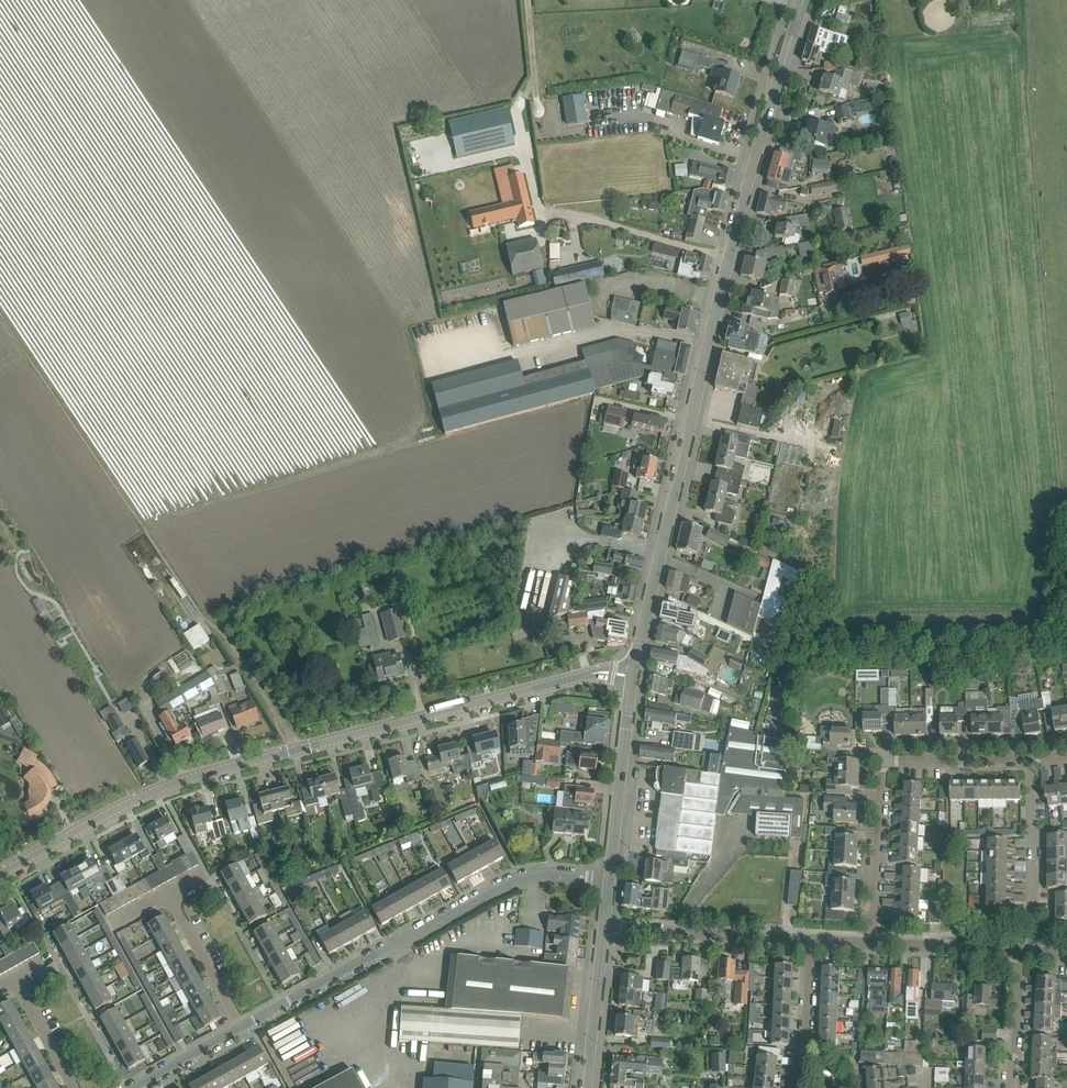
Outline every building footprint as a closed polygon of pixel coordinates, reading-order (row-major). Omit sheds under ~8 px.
[(812,27),(802,60),(815,64),(819,50),(825,52),(836,55),(838,46),(843,48),(846,38),(831,33),(817,29),(812,27)] [(682,51),(676,67),(692,72),(694,65),(697,56),(682,51)] [(713,60),(697,56),(694,65),(700,67),(710,70),(713,60)] [(830,64),(829,70),(867,73),(867,67),(830,64)] [(715,92),(722,95),(733,98),(739,78),(714,70),(711,78),(719,80),(715,92)] [(861,73),(838,71),(836,80),(823,76),(821,81),(820,83),(821,84),(818,91),(838,97),(840,89),(847,91),(849,84),(857,87),(861,73)] [(643,84),(641,89),(654,93),(656,88),(643,84)] [(647,93),(643,106),(646,107),(655,110),(662,90),(657,88),(655,95),(647,93)] [(662,90),(655,110),(688,120),(688,117),(703,122),(701,125),(697,138),(697,139),(708,142),(718,145),(724,128),(718,126),(723,109),(712,106),(662,90)] [(836,109),(838,120),(850,117),(848,106),(836,109)] [(448,121),(457,158),(514,143),(506,107),(448,121)] [(814,145),(824,147),(826,135),(833,136),(835,128),(808,123),(805,140),(815,142),(814,145)] [(774,153),(770,166),(790,172),(794,161),(800,163),(802,155),(788,151),(786,157),(774,153)] [(814,161),(812,172),(821,173),(828,174),(829,160),(814,158),(814,161)] [(693,162),(690,175),(714,181),(711,191),(725,195),(727,188),(730,189),(734,172),(723,169),(693,162)] [(687,175),(686,164),(675,166),(676,176),(687,175)] [(790,172),(770,166),(766,180),(788,186),(792,173),(790,172)] [(513,203),(469,213),(473,229),(517,218),(519,227),(534,224),(522,174),(508,178),(513,203)] [(827,184),(814,187),(815,193),(828,191),(827,184)] [(702,189),(697,207),(707,209),(724,214),(728,195),(725,195),(711,191),(702,189)] [(756,213),(757,213),(769,216),(771,211),(775,212),(775,210),(783,212),(786,201),(774,197),(761,194),(756,213)] [(846,209),(834,212),(838,231),(850,229),(846,209)] [(705,218),(692,215),(686,239),(699,242),(705,218)] [(807,215),(796,217),(785,219),(786,225),(785,228),(778,226),(775,237),(785,239),(783,247),(798,244),(800,236),(794,234),(796,225),(809,228),(807,215)] [(506,247),(513,275),(543,268),(536,240),(506,247)] [(798,245),(800,258),(813,256),(811,242),(798,245)] [(909,245),(861,257),(863,266),(912,254),(909,245)] [(741,276),(751,278),(761,281),(765,263),(766,263),(786,259),(784,247),(756,252),(754,260),(745,258),(741,276)] [(670,255),(678,257),(680,251),(671,249),(670,255)] [(708,277),(712,259),(697,256),(686,253),(683,264),(680,265),(679,271),(678,275),(699,281),(700,278),(699,278),(700,274),(708,277)] [(603,275),(601,261),(559,270),(562,283),(603,275)] [(837,291),(833,266),(820,269),(824,291),(824,293),(831,292),(837,291)] [(780,294),(792,297),(795,283),(783,280),(780,294)] [(584,284),(553,292),(563,334),(595,327),(584,284)] [(563,334),(553,292),(530,297),(541,340),(563,334)] [(742,313),(767,319),(771,304),(778,305),(779,299),(752,292),(751,298),(745,297),(742,313)] [(541,340),(530,297),(503,304),(513,347),(541,340)] [(628,312),(615,309),(612,308),(611,309),(611,320),(611,321),(635,326),(640,303),(631,301),(628,312)] [(679,322),(677,331),(694,335),(699,314),(693,313),(693,308),(685,307),(684,311),(681,310),(681,312),(666,309),(663,319),(679,322)] [(899,315),(901,325),(912,323),(910,312),(899,315)] [(727,348),(755,354),(760,334),(747,331),(748,327),(747,326),(747,325),(740,323),(740,325),(731,323),(729,330),(728,330),(726,341),(729,341),(727,348)] [(619,340),(582,350),(585,361),(593,392),(630,382),(619,340)] [(637,344),(619,340),(630,382),(650,377),(651,369),(664,372),(678,375),(684,377),(691,348),(658,341),(652,368),(632,363),(637,344)] [(723,354),(719,371),(748,378),(752,361),(723,354)] [(517,361),(484,370),(498,420),(531,411),(530,408),(522,378),(517,361)] [(585,361),(562,367),(571,400),(593,394),(593,392),(585,361)] [(562,367),(539,374),(548,406),(571,400),(562,367)] [(484,370),(457,378),(470,427),(498,420),(484,370)] [(748,378),(719,371),(715,388),(743,394),(740,406),(741,406),(736,425),(759,430),(764,411),(755,409),(756,404),(754,403),(757,388),(746,386),(748,378)] [(647,378),(645,384),(648,385),(647,386),(653,388),(651,394),(662,396),(672,399),(673,397),(674,396),(675,392),(674,391),(676,385),(675,385),(678,375),(664,372),(662,380),(660,379),(650,377),(649,379),(647,378)] [(539,374),(522,378),(530,408),(531,411),(548,406),(539,374)] [(457,378),(431,384),(445,434),(470,427),(457,378)] [(625,390),(623,399),(639,402),(641,394),(625,390)] [(787,396),(771,419),(775,422),(792,400),(787,396)] [(604,425),(611,426),(622,429),(626,411),(609,407),(604,425)] [(631,426),(664,433),(667,421),(634,413),(631,426)] [(722,439),(719,452),(734,456),(746,459),(750,442),(758,443),(759,439),(751,437),(749,436),(738,434),(737,442),(724,439),(722,439)] [(778,457),(776,466),(782,467),(782,463),(802,468),(806,452),(780,446),(778,457)] [(730,470),(728,478),(742,481),(745,467),(732,464),(734,456),(719,452),(715,467),(730,470)] [(636,478),(641,479),(652,481),(653,479),(655,479),(655,477),(656,473),(654,472),(657,461),(646,459),(643,458),(641,464),(635,463),(633,469),(638,470),(636,478)] [(623,489),(625,490),(628,474),(615,471),(612,487),(623,489)] [(712,483),(708,497),(724,500),(726,493),(738,496),(741,485),(742,482),(742,481),(728,478),(726,487),(712,483)] [(627,510),(626,518),(643,522),(643,520),(644,520),(645,515),(644,515),(646,507),(631,503),(632,499),(637,500),(638,493),(625,490),(623,489),(619,508),(627,510)] [(724,500),(708,497),(705,511),(720,515),(718,523),(732,526),(735,511),(722,508),(724,500)] [(643,522),(626,518),(623,527),(615,525),(615,528),(603,525),(600,536),(618,540),(622,538),(623,533),(639,537),(641,529),(642,529),(643,524),(642,524),(643,522)] [(702,528),(683,523),(677,549),(696,554),(702,528)] [(730,538),(710,528),(705,537),(726,547),(730,538)] [(614,553),(612,561),(624,564),(624,567),(641,570),(643,559),(626,555),(614,553)] [(760,554),(755,564),(768,570),(773,559),(760,554)] [(759,617),(758,618),(786,624),(792,601),(778,598),(783,577),(796,584),(799,572),(774,560),(762,606),(759,617)] [(594,563),(593,572),(610,575),(612,565),(594,563)] [(667,589),(688,594),(691,579),(682,577),(682,575),(671,573),(667,589)] [(390,577),(395,595),(405,592),(401,575),(390,577)] [(567,614),(575,580),(559,576),(548,620),(567,614)] [(608,588),(607,595),(614,597),(614,598),(621,600),(621,601),(633,604),(635,596),(635,594),(637,587),(624,584),(625,580),(616,578),(614,589),(608,588)] [(735,593),(727,624),(737,629),(753,637),(758,618),(759,617),(762,606),(745,598),(735,593)] [(690,595),(686,602),(697,607),(700,600),(690,595)] [(606,608),(605,599),(578,603),(579,612),(606,608)] [(663,609),(661,620),(663,620),(663,622),(672,626),(672,625),(695,630),(698,617),(686,615),(686,612),(681,610),(681,609),(676,608),(677,607),(665,604),(664,606),(663,606),(663,609)] [(382,614),(386,631),(389,641),(405,637),(402,626),(398,610),(382,614)] [(587,620),(586,613),(568,616),(569,628),(588,625),(587,620)] [(371,614),(362,616),(370,646),(379,644),(371,614)] [(597,619),(595,630),(596,630),(598,639),(608,641),(608,640),(625,643),(629,625),(597,619)] [(659,626),(655,642),(666,645),(668,645),(668,642),(682,644),(687,635),(680,631),(671,629),(671,628),(672,626),(663,622),(661,621),(660,626),(659,626)] [(184,635),(194,650),(209,640),(199,624),(184,635)] [(693,648),(688,657),(704,666),(704,667),(709,658),(693,648)] [(654,649),(651,661),(677,667),(677,670),(695,674),(706,677),(709,671),(687,658),(679,656),(680,654),(654,649)] [(373,675),(377,674),(379,679),(403,673),(398,655),(390,657),(389,655),(373,659),(375,663),(370,665),(369,666),(369,668),(370,673),(371,675),(373,675)] [(728,666),(740,671),(745,661),(732,655),(728,666)] [(215,685),(217,690),(219,694),(227,691),(224,683),(227,682),(224,674),(221,675),(214,665),(207,670),(208,673),(212,678),(213,679),(215,685)] [(865,671),(857,671),(857,681),(865,681),(865,671)] [(208,673),(179,690),(186,702),(214,685),(208,673)] [(230,676),(236,691),(245,688),(239,673),(230,676)] [(672,689),(674,680),(662,678),(649,676),(646,692),(659,695),(659,694),(665,696),(667,688),(672,689)] [(889,707),(889,689),(889,686),(889,682),(881,682),(881,707),(875,707),(875,716),(864,716),(864,731),(882,731),(882,725),(889,725),(889,707)] [(678,688),(674,704),(680,705),(700,711),(701,710),(705,696),(684,690),(678,688)] [(186,702),(179,690),(156,703),(163,715),(159,717),(162,723),(160,725),(166,735),(169,733),(176,745),(183,741),(184,742),(186,743),(191,740),(192,738),(191,737),(191,736),(186,728),(184,724),(177,728),(167,712),(186,702)] [(1041,693),(1043,702),(1044,706),(1044,710),(1052,709),(1050,698),(1049,692),(1041,693)] [(1010,704),(1010,723),(1023,725),(1025,737),(1042,734),(1038,711),(1041,711),(1044,710),(1044,706),(1043,702),(1040,703),(1039,700),(1020,703),(1022,714),(1018,715),(1017,705),(1010,704)] [(973,735),(987,735),(987,717),(987,701),(965,701),(965,702),(965,708),(966,722),(973,722),(973,735)] [(958,722),(966,722),(965,708),(965,702),(958,702),(958,708),(941,708),(941,725),(941,736),(959,735),(958,722)] [(240,710),(237,704),(229,707),(237,728),(259,719),(255,709),(254,705),(240,710)] [(1004,722),(1010,723),(1010,704),(1006,704),(1006,708),(997,708),(997,716),(987,717),(987,735),(1004,735),(1004,722)] [(226,729),(218,708),(194,717),(197,725),(198,724),(203,737),(226,729)] [(1052,711),(1054,721),(1056,732),(1057,731),(1057,733),(1059,734),(1063,733),(1064,731),(1064,730),(1066,730),(1066,708),(1052,711)] [(646,721),(648,721),(653,722),(652,729),(661,731),(663,723),(669,724),(670,720),(691,723),(692,717),(676,714),(648,709),(646,721)] [(896,736),(911,736),(911,709),(896,709),(896,725),(896,736)] [(911,709),(911,736),(919,736),(922,736),(927,736),(927,709),(911,709)] [(588,711),(587,717),(608,719),(609,713),(588,711)] [(116,713),(106,719),(114,733),(112,734),(117,742),(123,739),(129,735),(124,727),(116,713)] [(525,755),(533,756),(538,719),(537,719),(537,721),(524,724),(524,723),(517,725),(517,721),(506,725),(507,738),(509,738),(510,749),(511,749),(511,752),(524,752),(524,755),(525,755)] [(570,745),(570,742),(595,745),(595,743),(603,743),(604,737),(606,737),(606,730),(608,729),(609,725),(607,724),(607,722),(588,720),(586,734),(562,731),(560,743),(570,745)] [(807,738),(806,750),(837,752),(838,745),(850,746),(851,729),(821,727),(820,738),(807,738)] [(656,856),(664,857),(687,859),(688,853),(704,855),(707,855),(709,856),(711,856),(716,816),(716,814),(724,815),(734,796),(742,789),(786,791),(788,777),(789,767),(792,742),(781,739),(730,728),(728,740),(724,758),(720,776),(703,774),(688,772),(683,812),(661,809),(656,849),(657,850),(657,856),(656,856)] [(672,749),(693,752),(695,734),(674,731),(672,749)] [(123,739),(133,758),(135,761),(134,762),(135,763),(136,763),(139,767),(149,761),(141,746),(141,745),(140,745),(133,733),(123,739)] [(474,746),(467,748),(471,765),(482,762),(480,755),(499,750),(495,733),(473,739),(474,746)] [(539,763),(542,763),(543,756),(549,756),(558,757),(559,744),(538,742),(536,762),(539,763)] [(426,759),(429,769),(429,772),(452,766),(451,762),(460,760),(456,744),(438,749),(439,755),(426,759)] [(641,758),(652,759),(674,762),(676,751),(643,746),(641,758)] [(27,762),(29,764),(34,757),(32,755),(30,753),(27,752),(25,751),(21,759),(23,760),(25,761),(27,762)] [(566,766),(585,769),(596,770),(598,756),(587,754),(567,752),(566,766)] [(703,754),(701,767),(704,768),(703,774),(720,776),(724,758),(703,754)] [(837,766),(837,774),(859,776),(860,762),(852,761),(853,755),(830,754),(829,765),(837,766)] [(388,762),(391,772),(393,780),(406,777),(408,784),(421,780),(417,763),(407,766),(405,757),(388,762)] [(349,801),(353,815),(356,827),(359,826),(358,822),(364,820),(365,818),(362,805),(358,803),(355,791),(365,788),(371,791),(371,792),(378,790),(384,788),(383,784),(380,773),(370,775),(368,767),(357,770),(355,768),(353,771),(350,771),(351,779),(344,780),(349,801)] [(798,768),(789,767),(788,777),(796,778),(798,768)] [(663,795),(661,809),(683,812),(688,772),(658,768),(658,769),(658,775),(659,781),(659,785),(658,785),(657,785),(656,786),(656,787),(655,787),(655,788),(655,789),(655,790),(656,791),(657,792),(658,793),(659,793),(660,793),(661,792),(663,795)] [(48,791),(48,789),(47,787),(46,785),(45,783),(44,781),(43,780),(41,778),(40,776),(39,775),(37,773),(36,772),(35,772),(34,771),(27,778),(29,779),(30,780),(31,781),(31,782),(32,783),(33,784),(34,785),(34,786),(35,788),(35,789),(35,790),(35,792),(35,793),(35,794),(35,795),(34,797),(34,799),(33,800),(32,802),(31,803),(29,804),(28,805),(27,806),(26,806),(30,815),(31,814),(31,815),(34,813),(37,811),(40,810),(42,809),(44,807),(45,805),(47,803),(48,801),(49,799),(49,796),(49,794),(48,791)] [(859,776),(837,774),(837,781),(827,781),(827,793),(851,794),(851,788),(858,788),(859,776)] [(335,775),(321,779),(326,798),(335,795),(336,801),(341,800),(335,775)] [(522,775),(521,783),(538,784),(538,776),(522,775)] [(307,782),(308,784),(300,786),(302,793),(307,812),(315,810),(314,807),(319,806),(319,807),(328,805),(326,798),(321,779),(307,782)] [(1066,807),(1066,787),(1060,787),(1059,780),(1054,781),(1055,788),(1057,788),(1058,798),(1060,798),(1061,807),(1066,807)] [(1049,809),(1061,807),(1060,798),(1058,798),(1057,788),(1055,788),(1047,789),(1046,781),(1041,782),(1042,790),(1044,789),(1046,802),(1048,801),(1049,809)] [(992,783),(978,784),(979,801),(993,801),(992,783)] [(1006,783),(992,783),(993,801),(1007,801),(1006,783)] [(1021,783),(1006,783),(1007,801),(1021,801),(1021,783)] [(896,797),(904,798),(904,797),(921,798),(922,785),(905,784),(905,792),(897,792),(896,797)] [(965,801),(964,784),(950,784),(951,801),(965,801)] [(978,784),(964,784),(965,801),(979,801),(978,784)] [(564,793),(562,808),(585,811),(586,803),(592,804),(594,791),(583,790),(584,787),(565,785),(564,793)] [(288,787),(273,791),(278,810),(285,809),(287,817),(305,813),(302,801),(292,803),(288,787)] [(424,790),(417,792),(419,799),(426,797),(424,790)] [(278,810),(273,791),(258,795),(260,803),(259,805),(258,804),(253,806),(258,825),(274,821),(272,812),(278,810)] [(804,800),(785,799),(744,797),(735,812),(733,815),(757,816),(756,837),(791,839),(791,838),(792,838),(798,838),(798,839),(801,839),(804,800)] [(834,822),(845,822),(856,823),(857,806),(849,806),(850,799),(825,797),(824,812),(835,813),(834,822)] [(896,810),(904,811),(904,810),(920,811),(921,798),(904,797),(904,798),(904,805),(896,805),(896,810)] [(243,799),(226,804),(231,822),(238,820),(241,831),(250,828),(243,799)] [(349,801),(342,803),(346,817),(353,815),(349,801)] [(211,822),(209,812),(208,808),(191,813),(195,827),(206,824),(208,833),(213,832),(215,840),(227,837),(223,819),(211,822)] [(472,810),(463,814),(465,820),(475,816),(472,810)] [(553,833),(583,836),(584,831),(587,832),(589,820),(585,820),(585,815),(569,814),(569,811),(555,810),(553,833)] [(895,824),(903,824),(919,825),(920,811),(904,810),(904,811),(903,819),(895,818),(895,824)] [(465,820),(463,814),(454,818),(456,823),(465,820)] [(177,839),(174,834),(166,819),(166,820),(161,823),(159,820),(147,826),(153,837),(156,835),(159,841),(156,843),(160,850),(167,846),(167,844),(177,839)] [(448,820),(439,824),(441,830),(450,826),(448,820)] [(441,830),(439,824),(430,828),(432,833),(441,830)] [(894,837),(902,837),(919,838),(919,825),(903,824),(902,832),(894,831),(894,837)] [(257,829),(251,831),(253,840),(255,840),(258,850),(262,848),(259,839),(260,838),(257,829)] [(836,841),(836,851),(858,853),(859,837),(845,837),(845,830),(826,829),(825,836),(831,836),(830,841),(836,841)] [(418,833),(408,837),(411,842),(420,839),(418,833)] [(1048,850),(1059,850),(1059,848),(1066,848),(1066,847),(1066,840),(1066,833),(1066,834),(1059,834),(1059,836),(1048,836),(1048,850)] [(183,835),(177,839),(186,856),(193,852),(183,835)] [(136,836),(123,843),(131,858),(139,854),(143,860),(150,855),(147,849),(144,850),(136,836)] [(411,842),(408,837),(399,841),(403,851),(412,847),(411,842)] [(893,850),(901,850),(918,851),(919,838),(902,837),(901,845),(893,845),(893,850)] [(989,839),(988,851),(1007,851),(1007,854),(1015,854),(1016,850),(1007,850),(1008,840),(989,839)] [(494,841),(482,847),(492,864),(504,858),(494,841)] [(131,858),(123,843),(109,851),(117,865),(114,867),(118,873),(126,869),(122,863),(131,858)] [(394,843),(384,847),(386,853),(396,849),(394,843)] [(386,853),(384,847),(375,851),(379,861),(388,857),(386,853)] [(482,847),(471,854),(480,871),(492,864),(482,847)] [(1048,863),(1059,863),(1059,861),(1066,861),(1066,854),(1066,847),(1066,848),(1059,848),(1059,850),(1048,850),(1048,863)] [(901,850),(901,858),(893,858),(892,863),(917,865),(918,851),(901,850)] [(826,873),(847,874),(847,873),(847,874),(843,874),(843,867),(857,868),(858,853),(836,851),(835,862),(829,861),(828,873),(826,873)] [(988,851),(988,862),(1007,863),(1007,865),(1015,865),(1015,861),(1007,861),(1007,854),(1007,851),(988,851)] [(186,856),(193,868),(199,864),(193,852),(186,856)] [(255,855),(262,868),(267,865),(260,853),(255,855)] [(369,853),(360,857),(362,863),(372,859),(369,853)] [(161,870),(166,868),(166,867),(159,854),(152,857),(160,871),(161,870)] [(471,854),(459,860),(469,877),(480,871),(471,854)] [(186,856),(181,859),(188,871),(193,868),(186,856)] [(362,863),(360,857),(351,861),(353,867),(362,863)] [(664,857),(664,863),(648,862),(646,881),(661,883),(663,871),(674,873),(675,867),(689,868),(690,860),(687,860),(687,859),(664,857)] [(181,859),(176,862),(183,874),(188,871),(181,859)] [(92,860),(77,869),(87,886),(94,882),(93,880),(101,876),(92,860)] [(469,877),(459,860),(447,866),(457,884),(469,877)] [(1048,876),(1058,876),(1058,874),(1066,874),(1066,861),(1059,861),(1059,863),(1048,863),(1048,876)] [(176,862),(171,865),(177,876),(183,874),(176,862)] [(988,862),(988,874),(1007,874),(1007,876),(1015,877),(1015,872),(1007,872),(1007,865),(1007,863),(988,862)] [(220,874),(228,887),(245,877),(238,864),(220,874)] [(171,865),(166,867),(166,868),(172,879),(177,876),(171,865)] [(262,868),(269,881),(274,878),(267,865),(262,868)] [(337,867),(328,871),(330,876),(339,872),(337,867)] [(166,868),(161,870),(168,882),(172,879),(166,868)] [(896,882),(904,883),(904,882),(920,883),(921,869),(905,868),(904,877),(896,877),(896,882)] [(66,903),(74,918),(82,914),(72,895),(71,892),(77,889),(82,896),(90,892),(86,887),(87,886),(77,869),(61,878),(65,884),(58,888),(66,903)] [(161,870),(160,871),(156,873),(163,885),(168,882),(161,870)] [(442,870),(430,876),(439,893),(451,887),(442,870)] [(330,876),(328,871),(319,874),(321,880),(330,876)] [(788,905),(798,906),(802,872),(791,871),(788,905)] [(156,873),(151,876),(157,887),(163,885),(156,873)] [(834,887),(833,895),(855,897),(856,881),(842,880),(843,874),(847,874),(847,875),(847,874),(826,873),(825,887),(834,887)] [(988,874),(987,885),(1007,886),(1006,888),(1015,888),(1015,884),(1007,883),(1007,876),(1007,874),(988,874)] [(1058,876),(1048,876),(1048,889),(1059,889),(1059,888),(1066,888),(1066,874),(1058,874),(1058,876)] [(120,875),(113,879),(121,892),(125,890),(127,889),(120,875)] [(151,876),(146,879),(152,890),(157,887),(151,876)] [(430,876),(418,883),(428,900),(439,893),(430,876)] [(228,887),(235,899),(252,890),(245,877),(228,887)] [(313,877),(304,881),(306,886),(315,882),(313,877)] [(269,881),(276,894),(281,891),(274,878),(269,881)] [(115,895),(120,893),(121,892),(113,879),(107,883),(115,896),(115,895)] [(146,879),(141,881),(147,893),(152,890),(146,879)] [(141,881),(136,884),(142,896),(147,893),(141,881)] [(306,886),(304,881),(295,884),(297,890),(306,886)] [(895,895),(903,896),(903,895),(920,896),(920,883),(904,882),(904,883),(903,890),(895,890),(895,895)] [(418,883),(407,889),(416,906),(428,900),(418,883)] [(136,884),(131,887),(137,899),(142,896),(136,884)] [(987,885),(987,897),(1006,897),(1006,899),(1014,899),(1014,895),(1006,895),(1006,888),(1007,886),(987,885)] [(66,903),(58,888),(57,889),(59,891),(52,895),(47,886),(31,895),(41,912),(51,906),(53,911),(66,903)] [(643,888),(625,886),(622,907),(667,911),(669,890),(654,889),(653,900),(641,898),(643,888)] [(131,887),(127,889),(125,890),(132,901),(137,899),(131,887)] [(407,889),(395,895),(405,913),(416,906),(407,889)] [(125,890),(121,892),(120,893),(127,904),(132,901),(125,890)] [(235,899),(242,912),(259,903),(252,890),(235,899)] [(281,891),(276,894),(283,907),(288,904),(281,891)] [(120,893),(115,895),(122,907),(127,904),(120,893)] [(1057,907),(1066,907),(1066,906),(1066,894),(1057,894),(1057,907)] [(115,895),(115,896),(110,898),(117,910),(122,907),(115,895)] [(395,895),(384,902),(393,919),(405,913),(395,895)] [(855,897),(833,895),(832,906),(826,905),(826,920),(845,921),(844,921),(840,921),(840,911),(854,912),(855,897)] [(894,908),(902,909),(919,910),(920,896),(903,895),(903,896),(903,903),(894,903),(894,908)] [(1006,897),(987,897),(987,908),(992,908),(991,918),(1013,919),(1013,906),(1006,906),(1006,899),(1006,897)] [(110,898),(105,901),(112,913),(117,910),(110,898)] [(112,913),(105,901),(100,904),(106,916),(112,913)] [(393,919),(384,902),(372,908),(381,926),(393,919)] [(259,903),(242,912),(249,925),(266,916),(259,903)] [(31,923),(23,908),(22,908),(23,910),(18,913),(13,905),(0,912),(0,915),(2,919),(0,921),(0,930),(4,938),(11,934),(8,929),(14,926),(17,931),(31,923)] [(1057,907),(1056,921),(1066,921),(1066,906),(1066,907),(1057,907)] [(93,911),(100,924),(105,922),(97,908),(93,911)] [(902,909),(902,917),(894,916),(893,922),(918,923),(919,910),(902,909)] [(929,923),(940,924),(941,910),(930,910),(929,923)] [(288,914),(295,927),(299,924),(292,912),(288,914)] [(366,912),(354,918),(364,935),(376,929),(366,912)] [(148,925),(155,938),(172,929),(164,916),(153,922),(148,925)] [(560,933),(560,934),(579,936),(581,918),(561,916),(561,918),(548,917),(547,931),(560,933)] [(150,917),(145,920),(148,925),(153,922),(150,917)] [(354,918),(343,925),(352,942),(364,935),(354,918)] [(100,924),(107,937),(112,934),(105,922),(100,924)] [(253,933),(261,946),(278,936),(270,923),(253,933)] [(53,934),(60,947),(77,937),(70,924),(53,934)] [(295,927),(302,940),(307,937),(299,924),(295,927)] [(343,925),(331,931),(341,948),(352,942),(343,925)] [(128,928),(117,934),(122,944),(126,941),(127,942),(133,939),(128,928)] [(155,938),(162,951),(179,942),(172,929),(155,938)] [(515,946),(525,947),(541,949),(543,934),(516,930),(515,946)] [(341,948),(331,931),(319,938),(329,955),(341,948)] [(107,937),(115,950),(119,947),(112,934),(107,937)] [(558,946),(558,951),(577,953),(579,936),(560,934),(559,939),(546,937),(545,944),(558,946)] [(261,946),(268,959),(285,949),(278,936),(261,946)] [(60,947),(67,959),(84,950),(77,937),(60,947)] [(302,940),(309,953),(314,950),(307,937),(302,940)] [(6,956),(13,952),(5,939),(0,942),(0,946),(6,956)] [(122,944),(127,954),(132,951),(127,942),(126,941),(122,944)] [(33,942),(28,945),(35,956),(40,953),(33,942)] [(162,951),(169,964),(186,954),(179,942),(162,951)] [(28,945),(23,948),(29,959),(35,956),(28,945)] [(115,950),(122,962),(126,960),(119,947),(115,950)] [(23,948),(18,950),(24,962),(29,959),(23,948)] [(268,959),(275,972),(292,962),(285,949),(268,959)] [(18,950),(13,953),(19,965),(24,962),(18,950)] [(67,959),(74,972),(92,962),(84,950),(67,959)] [(314,950),(309,953),(303,956),(311,969),(321,963),(314,950)] [(127,954),(134,966),(139,964),(132,951),(127,954)] [(544,953),(543,966),(574,970),(576,957),(577,953),(558,951),(557,955),(544,953)] [(13,953),(7,956),(14,968),(19,965),(13,953)] [(169,964),(176,976),(193,967),(186,954),(169,964)] [(7,956),(2,959),(9,971),(14,968),(7,956)] [(574,970),(543,966),(523,964),(452,956),(446,1010),(401,1007),(399,1042),(518,1050),(521,1016),(568,1021),(572,987),(569,987),(571,974),(573,974),(574,970)] [(626,963),(626,964),(640,965),(640,956),(627,956),(627,957),(626,957),(626,963)] [(662,957),(661,962),(658,962),(656,979),(669,981),(671,958),(662,957)] [(0,960),(0,967),(3,974),(9,971),(2,959),(0,960)] [(672,969),(672,980),(698,981),(699,960),(690,959),(690,961),(683,961),(683,959),(682,969),(672,969)] [(122,962),(129,975),(134,972),(126,960),(122,962)] [(718,980),(737,982),(735,1005),(747,1006),(748,985),(749,972),(734,972),(735,962),(719,961),(718,980)] [(74,972),(81,985),(99,975),(92,962),(74,972)] [(292,962),(275,972),(282,985),(299,975),(292,962)] [(134,966),(141,979),(146,977),(139,964),(134,966)] [(775,965),(774,979),(791,980),(792,966),(775,965)] [(176,976),(183,989),(200,980),(193,967),(176,976)] [(823,967),(823,980),(839,981),(840,968),(823,967)] [(888,971),(869,970),(868,991),(868,1000),(870,1002),(876,1003),(876,1007),(886,1007),(887,992),(888,971)] [(891,971),(889,1004),(903,1005),(904,996),(901,996),(902,972),(891,971)] [(134,972),(129,975),(136,988),(141,985),(134,972)] [(908,972),(908,983),(906,1017),(917,1018),(919,997),(915,997),(915,991),(919,991),(920,980),(921,980),(921,979),(920,978),(920,973),(908,972)] [(81,985),(88,998),(106,988),(99,975),(81,985)] [(622,975),(620,991),(641,992),(642,977),(622,975)] [(141,979),(148,992),(153,989),(146,977),(141,979)] [(1026,992),(1037,992),(1056,993),(1056,992),(1056,979),(1037,978),(1037,987),(1026,986),(1026,992)] [(774,979),(774,992),(790,993),(791,980),(774,979)] [(183,989),(190,1002),(207,992),(200,980),(183,989)] [(823,980),(822,994),(839,995),(839,981),(823,980)] [(955,1002),(955,1000),(956,989),(945,989),(945,985),(933,985),(932,1002),(932,1011),(926,1011),(925,1024),(938,1025),(939,1012),(942,1009),(942,1008),(954,1008),(955,1002)] [(964,996),(963,1014),(972,1014),(972,1005),(999,1006),(999,996),(992,996),(992,994),(991,994),(991,988),(976,987),(976,996),(964,996)] [(106,988),(88,998),(96,1011),(113,1001),(106,988)] [(148,992),(155,1004),(160,1002),(153,989),(148,992)] [(697,990),(696,1004),(706,1004),(707,991),(697,990)] [(641,992),(620,991),(618,1005),(639,1007),(641,992)] [(190,1002),(197,1015),(214,1005),(207,992),(190,1002)] [(774,992),(773,1005),(790,1006),(790,993),(774,992)] [(1025,1005),(1036,1005),(1061,1007),(1062,992),(1056,992),(1056,993),(1037,992),(1037,1000),(1026,999),(1025,1005)] [(140,995),(147,1009),(152,1006),(144,993),(140,995)] [(822,994),(821,1007),(838,1008),(839,995),(822,994)] [(1,1023),(18,1014),(11,1001),(0,1007),(0,1022),(1,1023)] [(155,1004),(163,1017),(167,1015),(160,1002),(155,1004)] [(665,1005),(657,1004),(656,1013),(665,1014),(665,1005)] [(214,1005),(197,1015),(204,1028),(221,1018),(214,1005)] [(773,1005),(772,1019),(789,1020),(790,1006),(773,1005)] [(1025,1018),(1036,1018),(1054,1019),(1061,1019),(1061,1007),(1036,1005),(1036,1013),(1025,1012),(1025,1018)] [(147,1009),(155,1021),(159,1019),(152,1006),(147,1009)] [(821,1007),(821,1020),(837,1021),(838,1008),(821,1007)] [(100,1018),(107,1031),(124,1022),(117,1009),(100,1018)] [(615,1035),(632,1037),(637,1038),(638,1028),(645,1029),(645,1032),(654,1033),(655,1021),(650,1020),(651,1012),(634,1011),(633,1018),(617,1017),(615,1035)] [(1,1023),(8,1036),(25,1027),(18,1014),(1,1023)] [(163,1017),(170,1030),(174,1027),(167,1015),(163,1017)] [(1054,1019),(1036,1018),(1035,1026),(1024,1026),(1024,1031),(1054,1032),(1054,1019)] [(159,1030),(161,1034),(166,1032),(159,1019),(155,1021),(156,1024),(159,1030)] [(772,1019),(772,1032),(788,1033),(789,1020),(772,1019)] [(821,1020),(820,1034),(837,1035),(837,1021),(821,1020)] [(107,1031),(114,1044),(131,1035),(124,1022),(107,1031)] [(174,1027),(170,1030),(177,1043),(185,1038),(178,1025),(174,1027)] [(8,1036),(15,1049),(32,1040),(25,1027),(8,1036)] [(982,1041),(985,1041),(996,1042),(997,1029),(983,1028),(982,1041)] [(166,1032),(161,1034),(169,1047),(173,1044),(166,1032)] [(788,1033),(772,1032),(771,1045),(788,1046),(788,1033)] [(837,1035),(820,1034),(820,1047),(836,1048),(837,1035)] [(923,1066),(923,1060),(924,1035),(916,1034),(916,1041),(905,1041),(905,1053),(904,1053),(903,1065),(923,1066)] [(114,1044),(121,1057),(138,1047),(131,1035),(114,1044)] [(1034,1037),(1033,1051),(1050,1052),(1051,1038),(1034,1037)] [(651,1046),(670,1047),(670,1040),(652,1038),(651,1046)] [(15,1049),(22,1062),(39,1052),(32,1040),(15,1049)] [(967,1050),(966,1063),(985,1064),(986,1049),(977,1049),(977,1042),(964,1041),(963,1050),(967,1050)] [(138,1047),(121,1057),(128,1070),(145,1060),(138,1047)] [(259,1047),(247,1054),(256,1071),(268,1064),(259,1047)] [(758,1047),(756,1067),(775,1069),(775,1067),(776,1060),(782,1061),(783,1056),(779,1056),(780,1049),(758,1047)] [(521,1052),(482,1049),(481,1060),(481,1065),(483,1065),(482,1087),(518,1087),(521,1052)] [(884,1064),(885,1064),(885,1052),(885,1051),(860,1050),(859,1063),(884,1064)] [(1033,1051),(1033,1065),(1049,1066),(1057,1066),(1057,1059),(1050,1059),(1050,1052),(1033,1051)] [(22,1062),(29,1074),(46,1065),(39,1052),(22,1062)] [(885,1064),(903,1065),(904,1053),(885,1052),(885,1064)] [(546,1064),(546,1068),(548,1068),(548,1064),(565,1065),(566,1064),(567,1064),(568,1059),(566,1059),(566,1054),(553,1053),(553,1055),(543,1055),(543,1054),(534,1053),(533,1063),(546,1064)] [(247,1054),(235,1060),(245,1077),(256,1071),(247,1054)] [(714,1054),(715,1072),(727,1072),(727,1054),(714,1054)] [(613,1057),(611,1071),(626,1073),(632,1074),(632,1077),(645,1078),(646,1073),(653,1074),(655,1059),(635,1056),(635,1059),(613,1057)] [(235,1060),(224,1067),(233,1084),(245,1077),(235,1060)] [(424,1079),(423,1087),(472,1087),(474,1066),(434,1063),(432,1079),(424,1079)] [(966,1068),(966,1077),(984,1078),(985,1064),(966,1063),(958,1063),(957,1067),(966,1068)] [(548,1068),(546,1068),(545,1074),(539,1073),(538,1084),(564,1086),(564,1085),(565,1065),(548,1064),(548,1068)] [(29,1074),(36,1087),(53,1078),(46,1065),(29,1074)] [(1032,1080),(1037,1080),(1049,1081),(1049,1080),(1049,1066),(1033,1065),(1032,1080)] [(212,1073),(220,1087),(226,1087),(233,1084),(224,1067),(212,1073)] [(756,1067),(755,1078),(773,1081),(774,1078),(774,1072),(781,1072),(781,1068),(775,1067),(775,1069),(756,1067)] [(936,1068),(935,1076),(949,1077),(949,1069),(936,1068)] [(867,1070),(868,1085),(885,1083),(883,1069),(867,1070)] [(319,1087),(362,1087),(352,1070),(319,1087)] [(611,1071),(610,1086),(631,1087),(643,1087),(644,1080),(635,1080),(635,1081),(625,1080),(626,1073),(611,1071)] [(200,1080),(205,1087),(220,1087),(212,1073),(200,1080)] [(966,1087),(984,1087),(984,1078),(966,1077),(956,1077),(956,1081),(960,1084),(966,1085),(966,1087)] [(37,1087),(59,1087),(53,1078),(36,1087),(37,1087)] [(753,1087),(773,1087),(773,1083),(779,1083),(780,1079),(774,1078),(773,1081),(755,1078),(753,1087)] [(200,1080),(189,1086),(190,1087),(205,1087),(200,1080)] [(1037,1087),(1054,1087),(1054,1080),(1049,1080),(1049,1081),(1037,1080),(1037,1087)]
